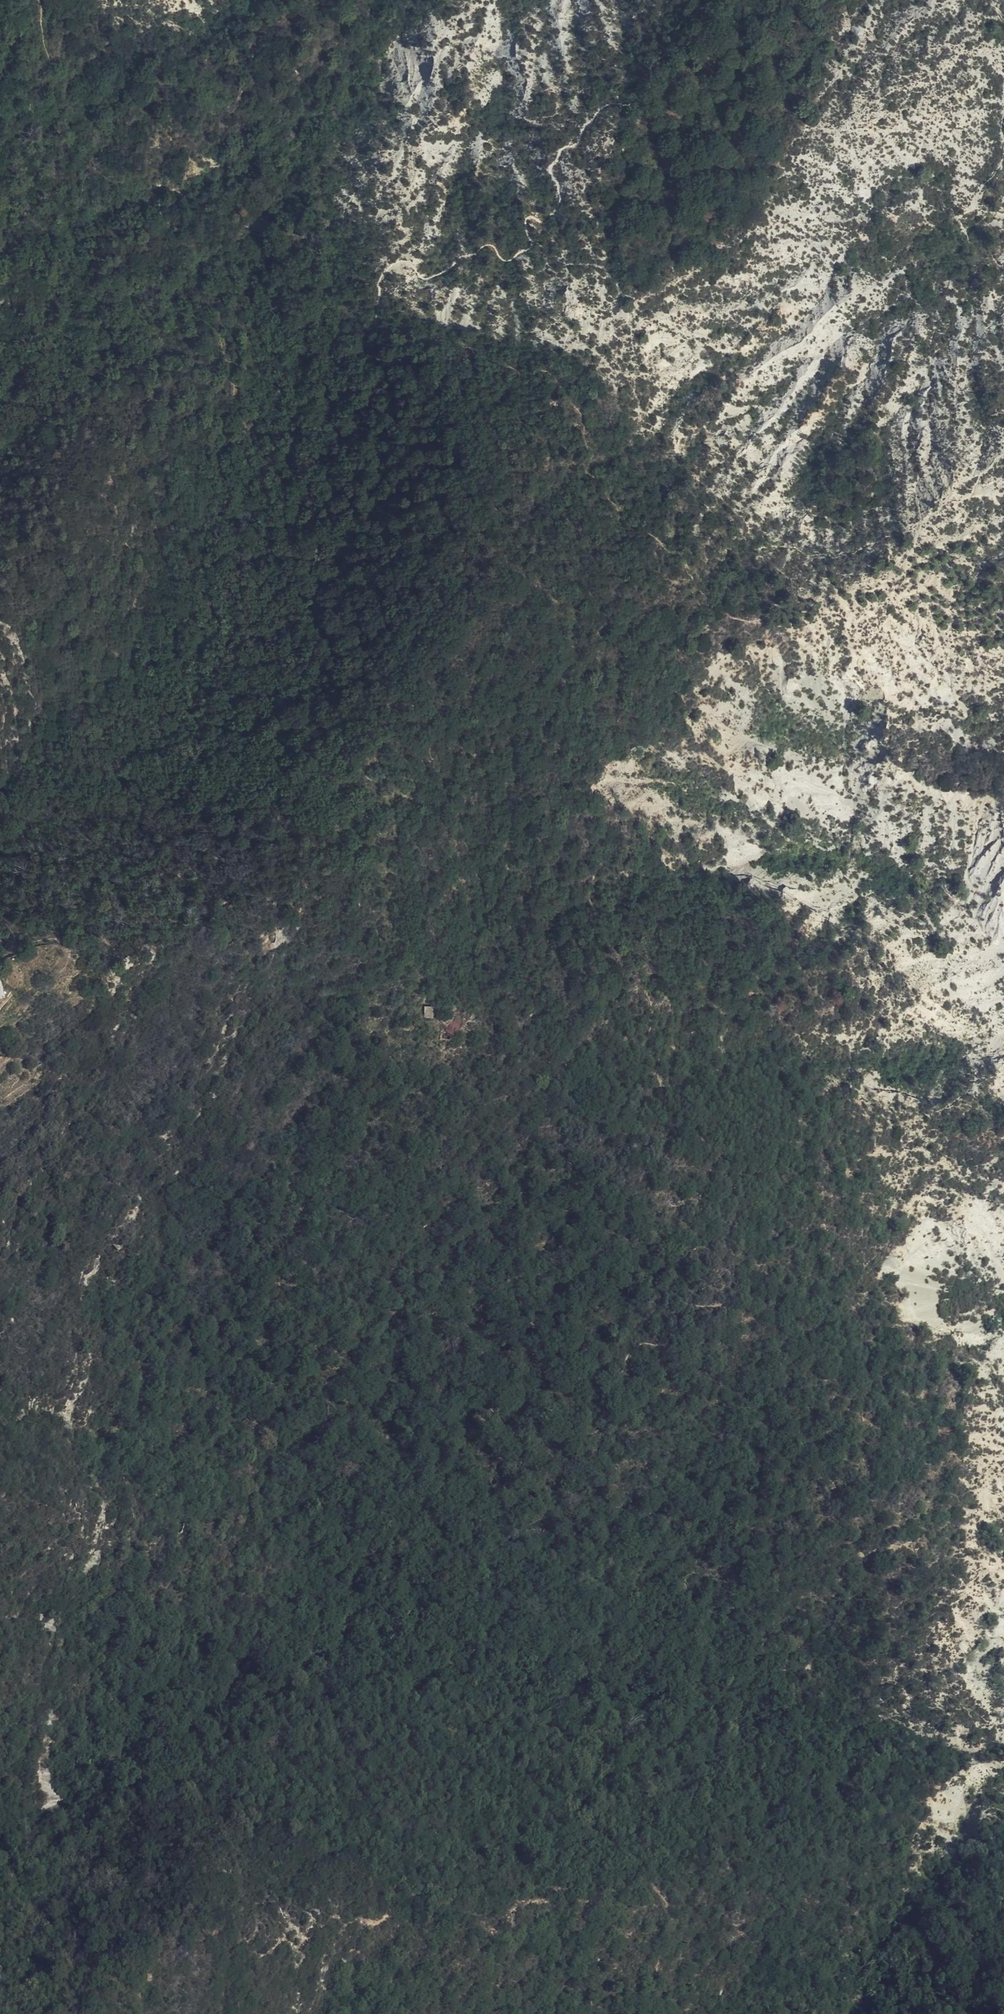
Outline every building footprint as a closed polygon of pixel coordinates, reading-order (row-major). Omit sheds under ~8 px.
[(276,946),(286,941),(280,929),(271,934),(276,946)] [(424,1006),(424,1017),(433,1017),(433,1006),(424,1006)] [(421,1040),(432,1042),(433,1030),(423,1028),(421,1040)]
